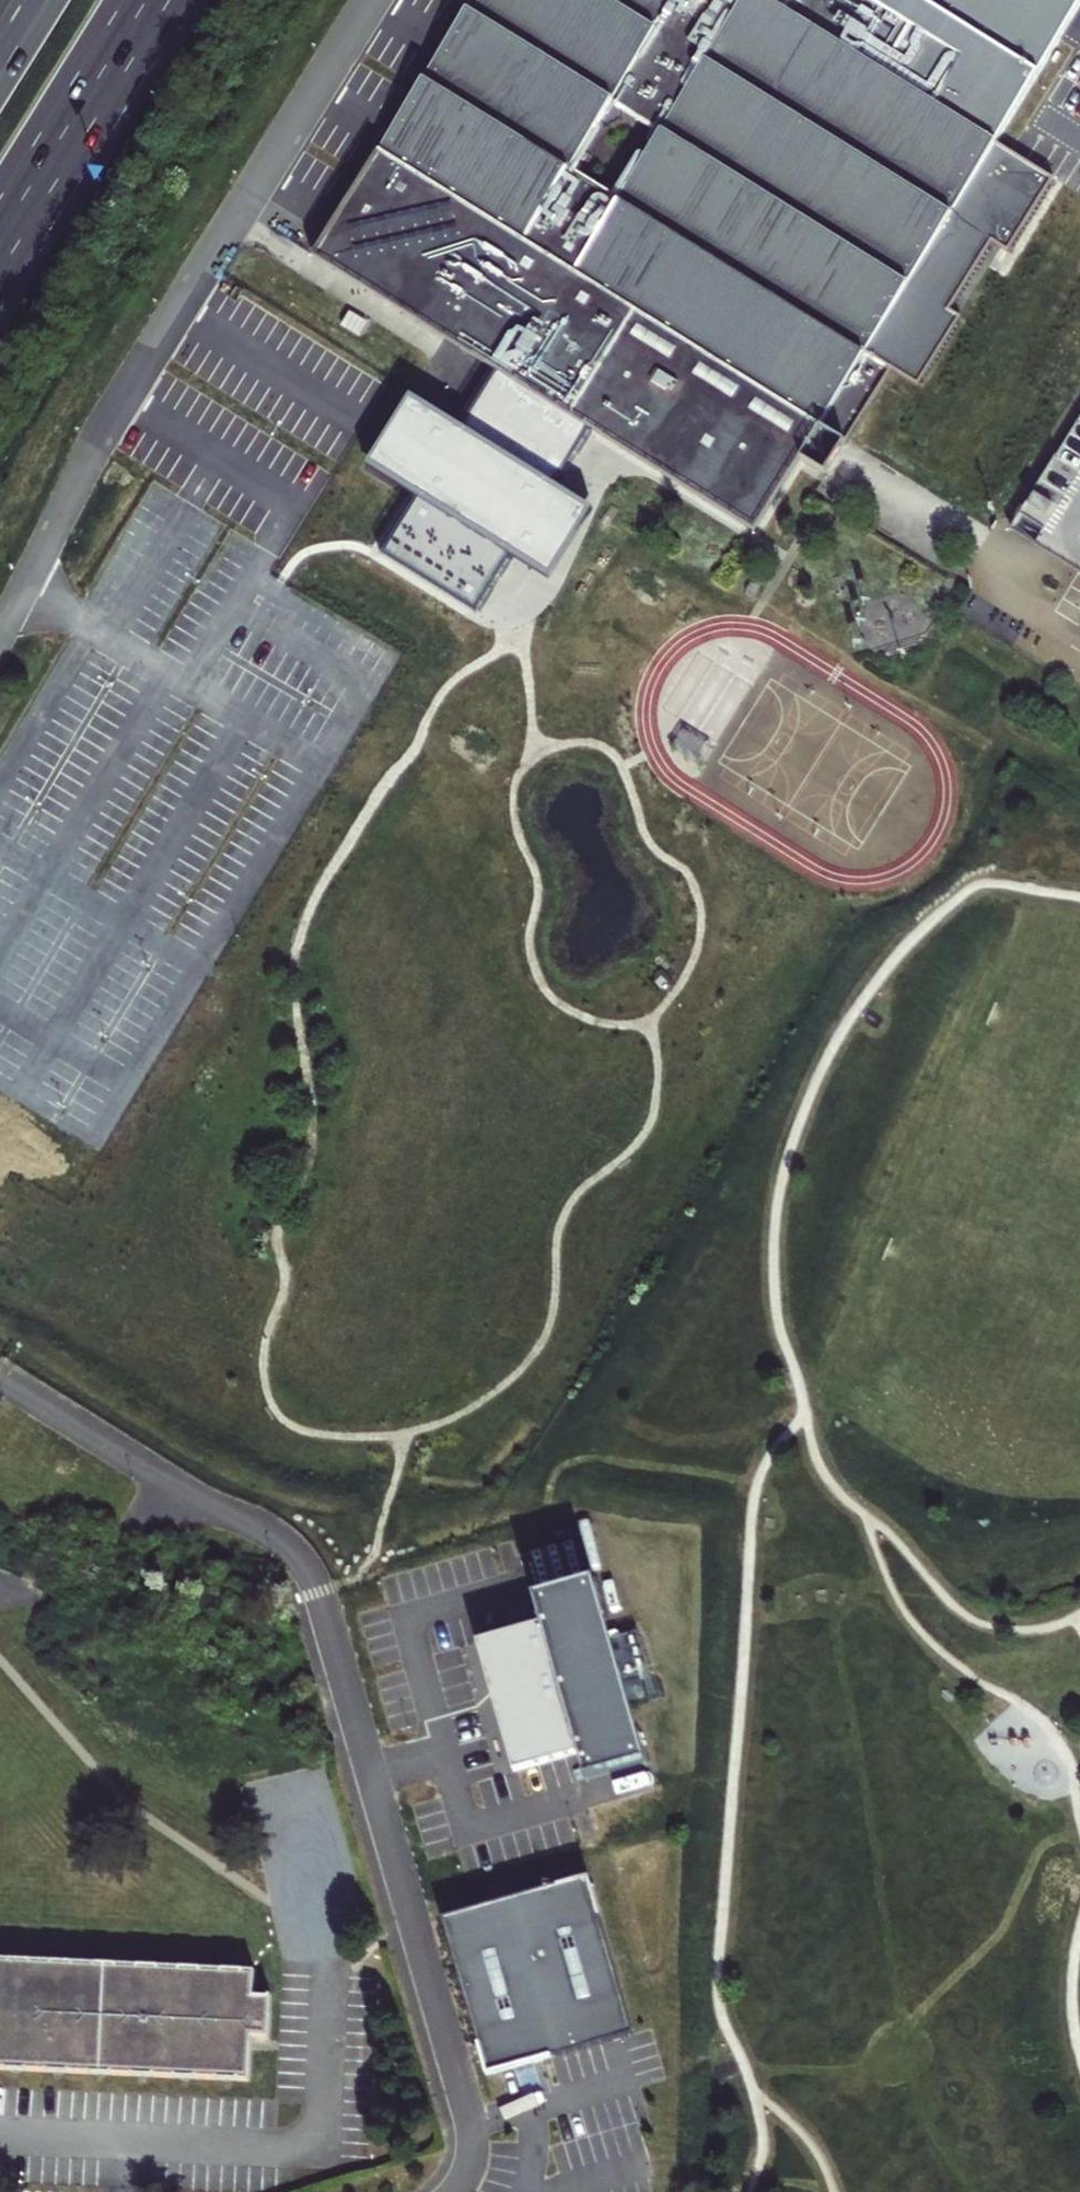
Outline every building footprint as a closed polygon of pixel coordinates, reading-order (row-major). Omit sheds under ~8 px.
[(321,250),(502,362),(595,419),(762,524),(807,453),(833,469),(842,455),(900,362),(925,378),(968,310),(957,302),(999,235),(1015,244),(1060,171),(1000,134),(941,97),(970,50),(890,0),(473,0),(321,250)] [(1000,134),(1071,21),(1079,7),(1079,0),(890,0),(970,50),(941,97),(1000,134)] [(556,482),(595,419),(502,362),(464,424),(415,395),(371,467),(419,497),(383,554),(477,612),(516,549),(555,573),(596,507),(556,482)] [(653,1766),(601,1584),(532,1603),(540,1629),(475,1648),(485,1682),(489,1681),(506,1742),(502,1743),(512,1778),(577,1759),(584,1786),(653,1766)] [(582,1883),(438,1924),(485,2082),(502,2076),(626,2037),(582,1883)] [(250,2082),(252,2036),(267,2037),(267,2040),(269,2040),(271,1996),(269,1996),(269,1998),(254,1997),(255,1971),(0,1960),(0,2070),(250,2082)]
